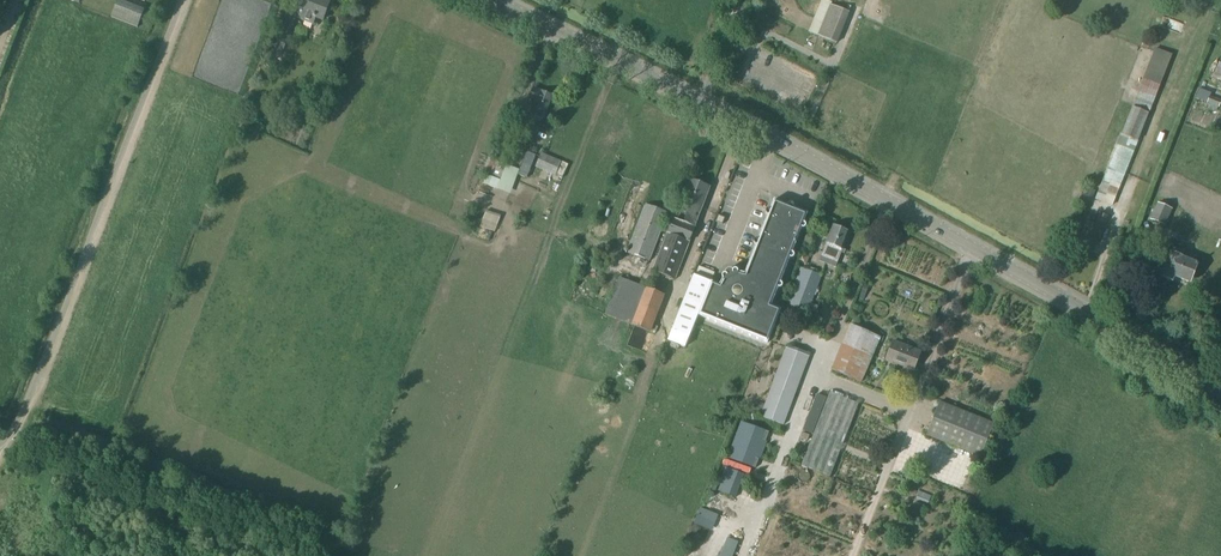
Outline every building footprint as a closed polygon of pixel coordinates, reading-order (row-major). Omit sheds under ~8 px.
[(114,9),(111,16),(137,27),(144,11),(118,0),(114,9)] [(295,18),(314,25),(316,19),(323,21),(331,0),(302,0),(295,18)] [(837,43),(850,12),(831,4),(819,36),(837,43)] [(287,17),(275,50),(283,53),(295,20),(287,17)] [(1121,135),(1117,145),(1096,199),(1113,206),(1172,55),(1155,48),(1132,107),(1122,135),(1121,135)] [(535,108),(535,109),(532,115),(543,120),(546,113),(553,96),(542,92),(534,89),(530,99),(538,102),(535,108)] [(1208,102),(1207,103),(1219,108),(1220,103),(1220,100),(1211,96),(1212,94),(1201,90),(1198,98),(1208,102)] [(519,170),(508,165),(504,164),(510,149),(500,145),(488,176),(501,181),(505,172),(512,175),(511,177),(515,179),(519,170)] [(527,152),(517,175),(526,179),(535,156),(527,152)] [(542,153),(536,167),(556,175),(557,174),(562,161),(546,154),(542,153)] [(563,162),(557,176),(563,179),(569,165),(563,162)] [(674,217),(652,271),(675,280),(711,187),(689,179),(674,217)] [(694,275),(672,330),(668,340),(686,348),(690,337),(699,315),(768,343),(781,309),(772,306),(779,288),(780,289),(782,288),(783,285),(782,283),(781,282),(791,258),(792,259),(794,258),(795,255),(794,253),(793,253),(802,228),(804,229),(806,228),(807,225),(806,223),(804,223),(808,213),(794,207),(795,206),(794,204),(791,203),(789,204),(789,205),(775,200),(771,209),(769,209),(767,210),(766,212),(767,214),(768,215),(759,239),(757,239),(755,239),(754,242),(755,244),(757,245),(745,274),(739,272),(738,271),(737,270),(736,269),(735,270),(733,270),(733,272),(732,272),(733,273),(728,276),(727,274),(726,274),(723,275),(722,277),(723,279),(720,285),(694,275)] [(1157,203),(1150,220),(1165,226),(1172,209),(1157,203)] [(668,213),(646,204),(627,253),(650,262),(668,213)] [(1095,225),(1088,222),(1079,244),(1092,249),(1095,241),(1098,242),(1109,216),(1100,213),(1095,225)] [(723,224),(726,218),(719,215),(717,222),(723,224)] [(833,226),(826,243),(819,261),(836,267),(843,250),(850,232),(833,226)] [(1171,252),(1161,277),(1173,281),(1175,277),(1190,283),(1200,258),(1190,253),(1188,258),(1171,252)] [(802,262),(808,264),(809,264),(812,257),(805,255),(802,262)] [(790,305),(808,311),(822,275),(804,269),(790,305)] [(656,333),(658,327),(654,325),(666,295),(620,277),(605,315),(651,331),(656,333)] [(881,338),(851,325),(832,370),(861,383),(881,338)] [(914,371),(921,352),(893,341),(886,360),(914,371)] [(785,425),(810,357),(786,348),(761,416),(785,425)] [(830,392),(801,466),(830,477),(859,403),(830,392)] [(817,395),(803,431),(813,435),(827,399),(817,395)] [(980,457),(994,423),(940,401),(926,436),(980,457)] [(726,467),(717,491),(735,498),(744,474),(726,467)]
